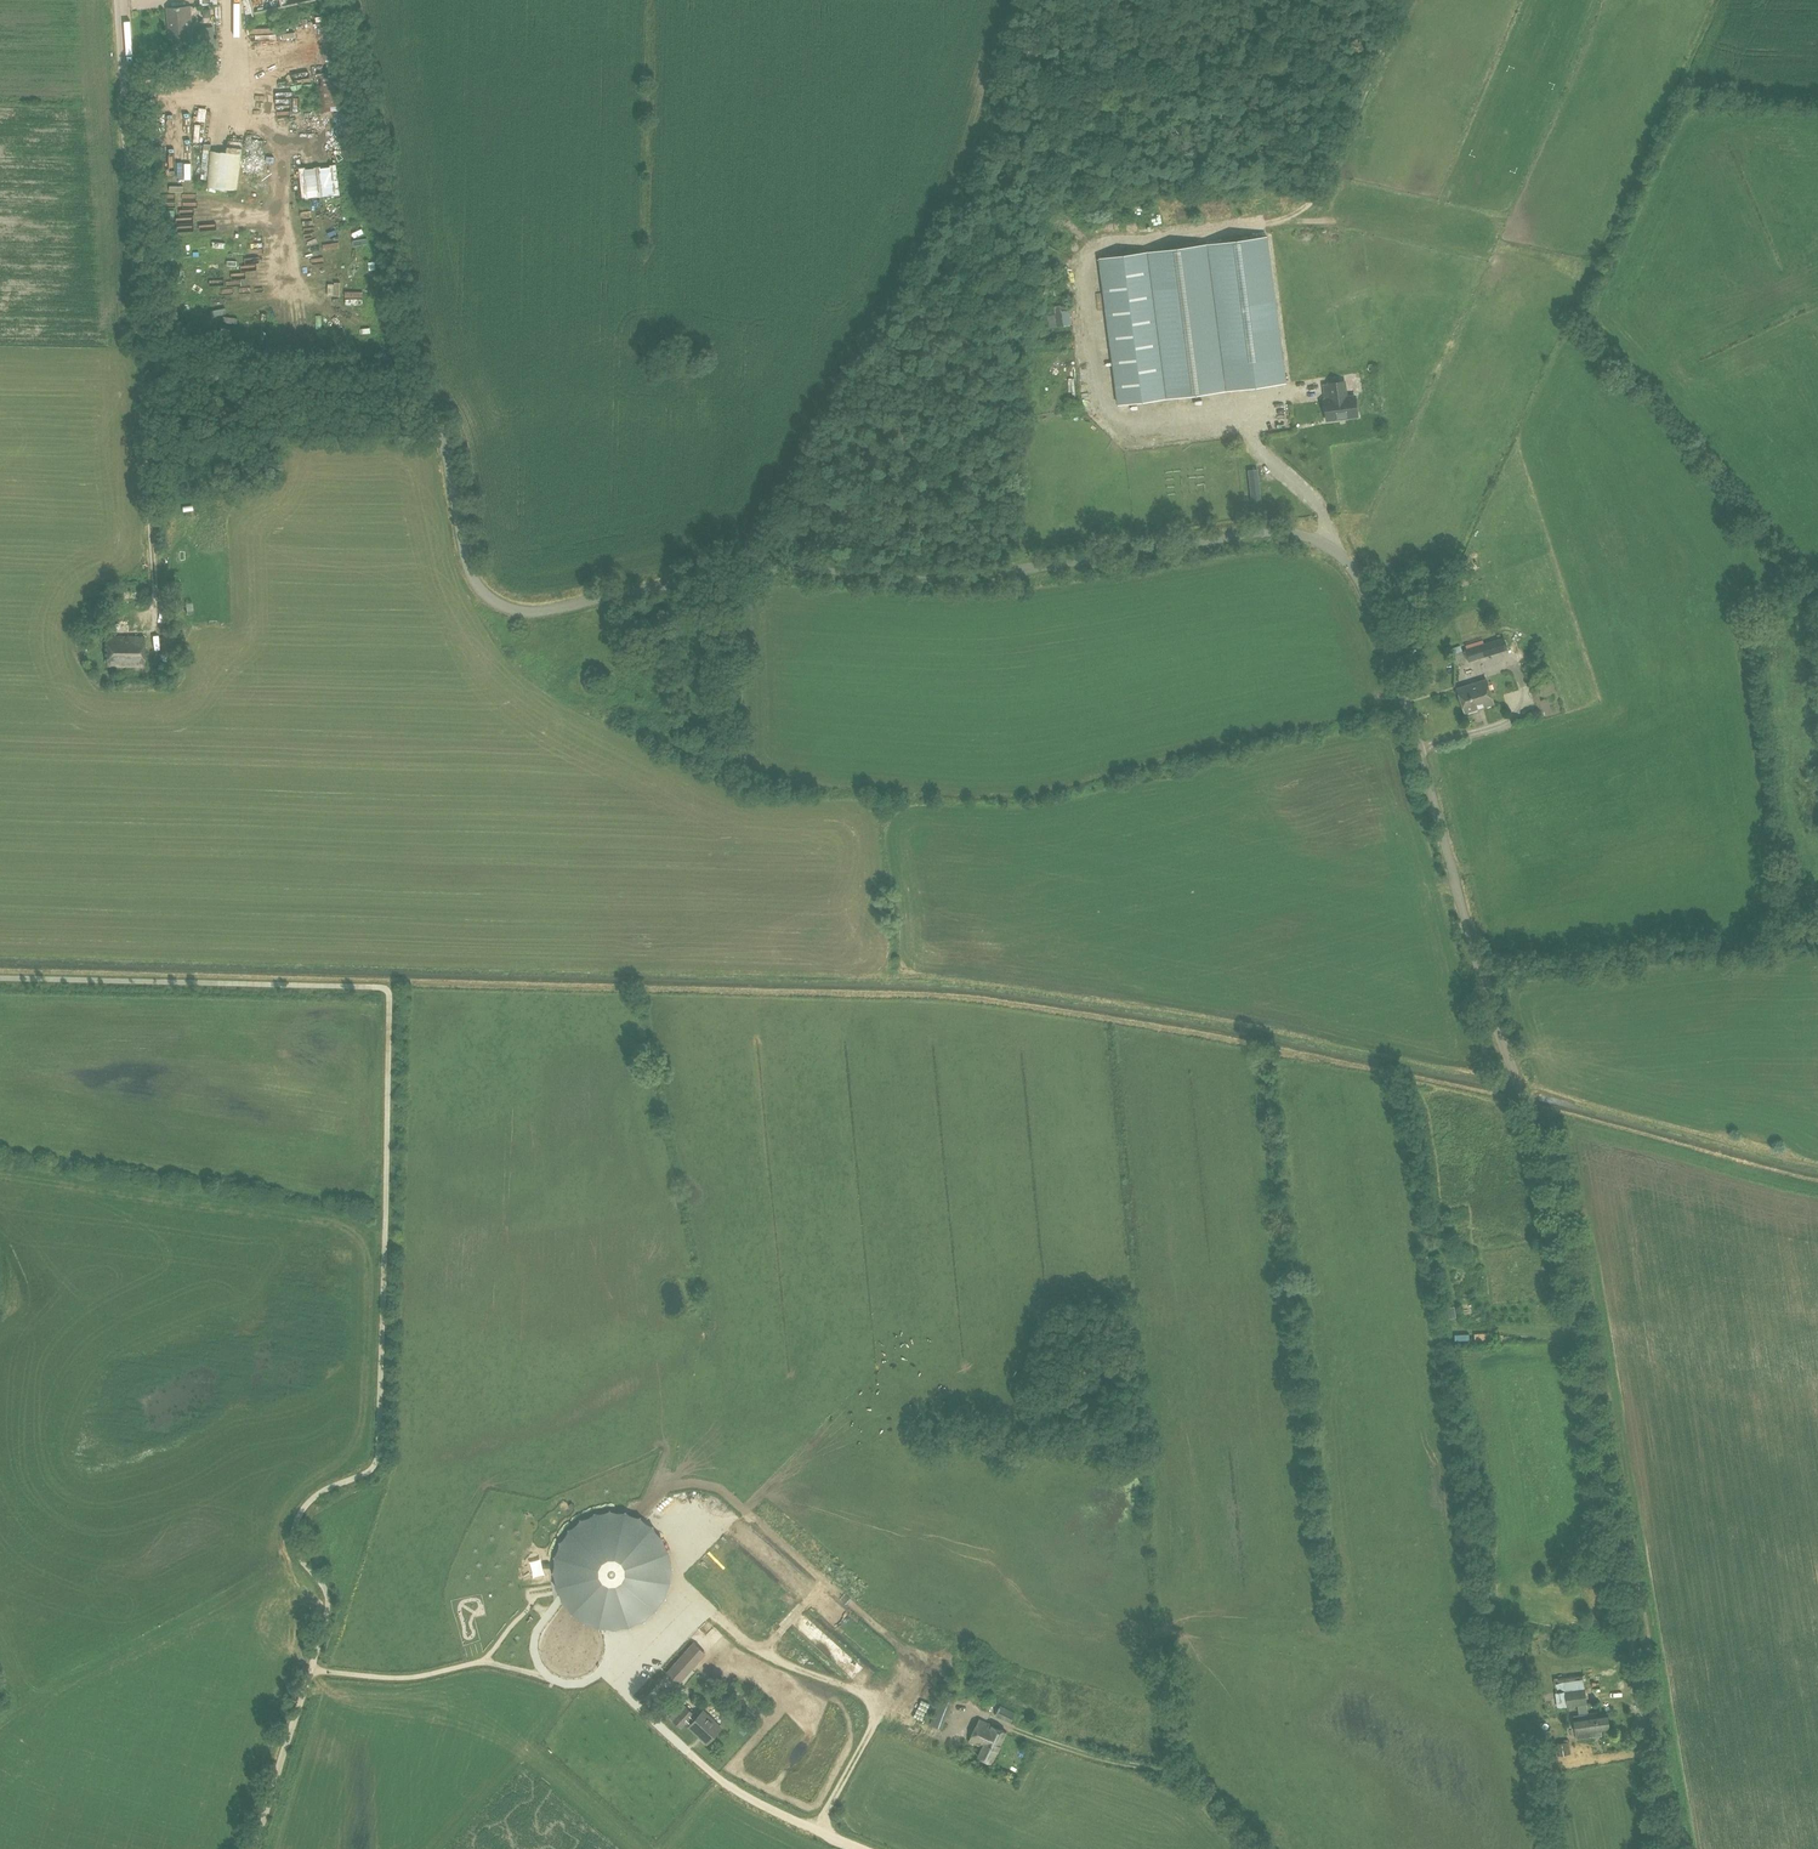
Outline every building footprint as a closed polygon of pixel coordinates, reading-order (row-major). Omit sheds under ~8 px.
[(168,8),(171,42),(193,40),(190,6),(168,8)] [(202,9),(203,18),(212,17),(211,8),(202,9)] [(319,28),(331,27),(330,15),(318,16),(319,28)] [(200,28),(201,40),(214,39),(213,26),(200,28)] [(303,84),(314,85),(315,73),(304,73),(303,84)] [(345,73),(319,75),(322,111),(348,109),(345,73)] [(169,114),(160,114),(161,132),(170,131),(169,114)] [(200,125),(198,142),(204,143),(206,125),(200,125)] [(212,150),(209,187),(236,189),(238,153),(212,150)] [(1522,163),(1536,169),(1540,162),(1525,156),(1522,163)] [(341,164),(304,168),(308,206),(315,205),(314,199),(344,196),(341,164)] [(1275,212),(1284,209),(1281,197),(1272,200),(1275,212)] [(351,216),(350,200),(343,200),(344,217),(351,216)] [(1131,209),(1136,223),(1151,217),(1145,203),(1131,209)] [(267,221),(257,219),(254,230),(264,232),(267,221)] [(1267,237),(1100,259),(1119,403),(1286,382),(1267,237)] [(183,297),(191,296),(190,288),(181,290),(183,297)] [(1076,329),(1074,311),(1067,311),(1069,330),(1076,329)] [(1324,399),(1326,419),(1357,415),(1355,395),(1346,396),(1344,380),(1328,382),(1330,398),(1324,399)] [(163,630),(163,654),(176,655),(176,630),(163,630)] [(108,637),(108,665),(143,665),(144,638),(108,637)] [(1528,639),(1519,643),(1522,650),(1522,651),(1527,649),(1529,648),(1531,647),(1528,639)] [(1492,653),(1488,641),(1464,649),(1468,662),(1492,653)] [(1486,679),(1457,688),(1465,712),(1494,703),(1486,679)] [(560,1598),(561,1603),(567,1608),(572,1615),(579,1618),(584,1624),(592,1626),(598,1630),(605,1630),(609,1630),(614,1632),(620,1629),(629,1629),(635,1625),(640,1623),(644,1622),(648,1617),(652,1614),(656,1612),(658,1607),(662,1602),(665,1599),(666,1592),(668,1588),(671,1585),(671,1576),(672,1568),(670,1561),(671,1554),(666,1549),(663,1543),(663,1540),(659,1536),(657,1532),(654,1527),(646,1524),(644,1521),(640,1517),(632,1516),(627,1514),(624,1512),(618,1513),(614,1512),(609,1510),(604,1513),(599,1513),(594,1513),(590,1517),(583,1520),(580,1519),(576,1525),(572,1529),(567,1530),(566,1534),(564,1537),(561,1541),(558,1543),(557,1549),(556,1554),(552,1558),(554,1564),(553,1568),(551,1573),(553,1577),(555,1583),(554,1589),(557,1593),(560,1598)] [(749,1642),(740,1651),(750,1662),(759,1653),(749,1642)] [(1623,1688),(1624,1708),(1636,1708),(1635,1687),(1623,1688)] [(1555,1693),(1557,1708),(1567,1706),(1587,1704),(1585,1688),(1565,1691),(1555,1693)] [(942,1729),(954,1698),(955,1694),(944,1690),(943,1693),(942,1693),(930,1724),(942,1729)] [(679,1694),(667,1706),(673,1711),(684,1699),(679,1694)] [(1011,1723),(1016,1713),(1000,1705),(995,1715),(1011,1723)] [(686,1722),(690,1725),(689,1726),(697,1734),(713,1719),(703,1710),(697,1717),(686,1706),(673,1720),(681,1727),(686,1722)] [(1596,1712),(1589,1713),(1574,1715),(1577,1739),(1601,1735),(1601,1729),(1609,1728),(1607,1714),(1597,1716),(1596,1712)] [(722,1727),(713,1719),(697,1734),(707,1743),(722,1727)] [(1006,1731),(980,1719),(969,1741),(982,1747),(978,1756),(992,1762),(1006,1731)] [(1569,1741),(1556,1743),(1548,1744),(1550,1757),(1571,1753),(1569,1741)]
